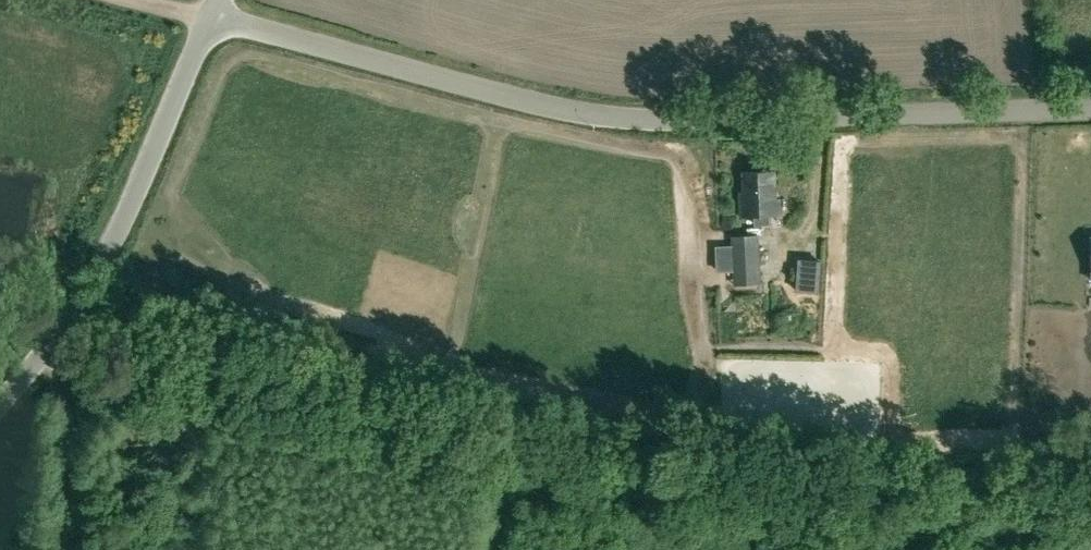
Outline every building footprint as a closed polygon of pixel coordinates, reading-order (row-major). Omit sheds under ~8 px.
[(743,192),(740,192),(741,217),(754,217),(754,227),(770,227),(770,216),(781,215),(781,200),(777,200),(776,172),(743,174),(743,192)] [(761,282),(759,242),(733,244),(735,283),(761,282)] [(821,260),(799,259),(797,291),(819,292),(821,260)]
